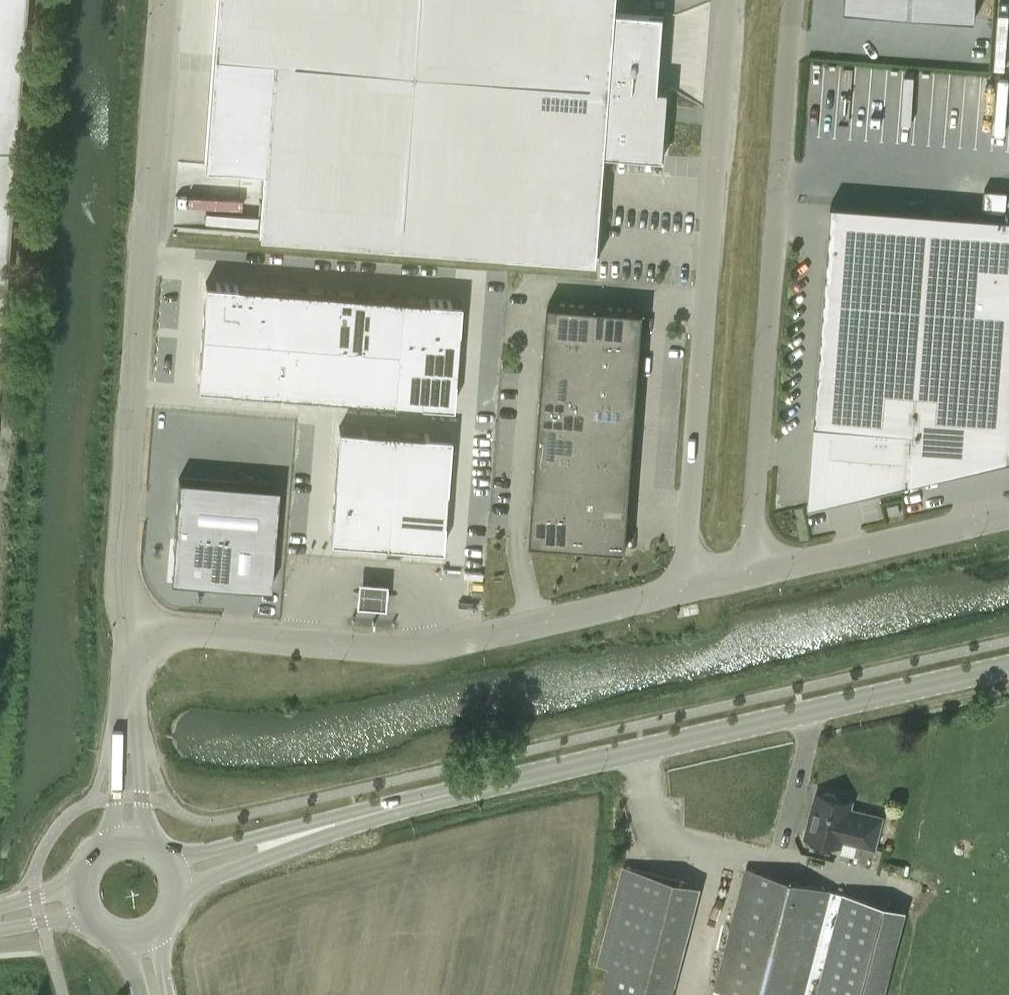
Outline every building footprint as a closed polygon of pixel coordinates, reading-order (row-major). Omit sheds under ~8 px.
[(26,0),(0,0),(0,368),(26,0)] [(189,184),(259,192),(259,233),(598,259),(609,156),(669,156),(669,77),(611,82),(617,0),(203,0),(189,184)] [(845,9),(975,19),(976,0),(846,0),(845,9)] [(982,191),(980,213),(1004,214),(1006,193),(982,191)] [(831,202),(809,473),(909,481),(911,449),(1008,457),(1008,216),(831,202)] [(461,301),(206,282),(198,386),(453,405),(461,301)] [(593,336),(596,306),(548,303),(546,333),(593,336)] [(643,310),(596,306),(593,336),(641,340),(643,310)] [(593,336),(546,333),(544,363),(591,366),(593,336)] [(639,370),(641,340),(593,336),(591,366),(639,370)] [(542,393),(589,396),(591,366),(544,363),(542,393)] [(589,396),(636,400),(639,370),(591,366),(589,396)] [(542,393),(539,423),(587,426),(589,396),(542,393)] [(634,430),(636,400),(589,396),(587,426),(634,430)] [(537,453),(584,456),(587,426),(539,423),(537,453)] [(587,426),(584,456),(632,460),(634,430),(587,426)] [(451,435),(339,427),(331,539),(443,547),(451,435)] [(582,486),(584,456),(537,453),(535,482),(582,486)] [(632,460),(584,456),(582,486),(630,489),(632,460)] [(178,476),(173,549),(201,581),(270,587),(278,484),(178,476)] [(535,482),(533,512),(580,516),(582,486),(535,482)] [(582,486),(580,516),(627,519),(630,489),(582,486)] [(899,513),(898,504),(887,507),(889,515),(899,513)] [(580,516),(533,512),(530,542),(578,546),(580,516)] [(627,519),(580,516),(578,546),(625,549),(627,519)] [(481,579),(482,572),(464,571),(464,578),(481,579)] [(388,582),(358,579),(356,603),(387,605),(388,582)] [(843,804),(839,803),(840,800),(842,800),(843,799),(837,798),(835,794),(827,792),(823,794),(818,793),(812,818),(808,820),(806,829),(808,832),(807,836),(839,844),(840,839),(874,848),(882,816),(849,808),(848,807),(848,808),(845,807),(843,804)] [(598,964),(610,967),(603,994),(667,994),(671,982),(697,882),(625,863),(598,964)] [(747,868),(715,990),(735,994),(883,994),(905,910),(747,868)]
